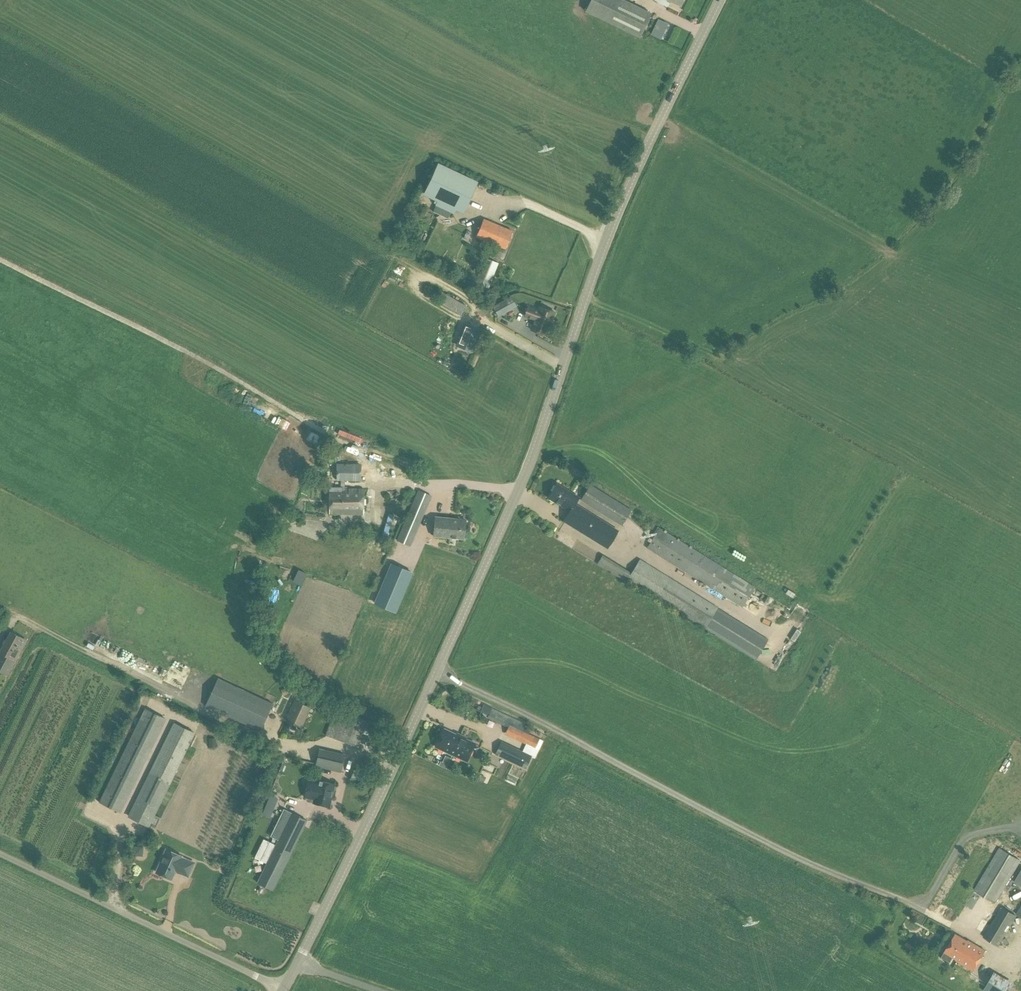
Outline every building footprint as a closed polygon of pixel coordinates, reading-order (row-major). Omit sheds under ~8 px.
[(585,12),(640,38),(652,14),(622,0),(591,0),(585,12)] [(664,9),(675,14),(676,10),(665,5),(664,9)] [(463,211),(476,183),(436,165),(424,192),(439,199),(437,204),(453,212),(456,207),(463,211)] [(463,295),(467,292),(462,285),(458,288),(463,295)] [(441,292),(436,301),(463,316),(464,317),(465,315),(469,308),(441,292)] [(493,306),(499,316),(517,306),(511,295),(493,306)] [(528,308),(524,318),(535,321),(531,331),(543,335),(550,316),(528,308)] [(480,354),(491,332),(476,325),(466,348),(480,354)] [(557,485),(549,499),(571,512),(579,498),(557,485)] [(590,485),(581,502),(622,527),(632,511),(590,485)] [(331,489),(330,515),(363,515),(364,490),(331,489)] [(399,527),(394,538),(398,540),(397,541),(411,547),(433,497),(418,491),(418,493),(412,490),(409,499),(414,501),(402,528),(399,527)] [(576,504),(565,523),(608,550),(620,531),(576,504)] [(436,518),(434,537),(465,540),(466,520),(436,518)] [(660,529),(648,549),(743,608),(754,587),(660,529)] [(603,568),(608,560),(603,557),(598,565),(603,568)] [(718,609),(640,561),(632,574),(624,569),(619,578),(627,583),(628,582),(706,629),(718,609)] [(393,566),(376,605),(395,614),(412,575),(393,566)] [(827,608),(832,596),(827,594),(822,606),(827,608)] [(8,676),(26,641),(11,632),(9,635),(7,633),(6,634),(4,638),(4,639),(6,640),(3,647),(4,647),(2,650),(0,653),(1,653),(0,655),(0,671),(8,676)] [(218,678),(206,706),(260,731),(273,703),(218,678)] [(802,689),(806,683),(801,678),(796,685),(802,689)] [(295,701),(287,720),(301,727),(310,708),(295,701)] [(492,709),(488,719),(509,729),(506,735),(536,750),(540,740),(523,731),(526,725),(492,709)] [(145,710),(100,803),(121,813),(166,720),(145,710)] [(335,711),(326,735),(358,746),(363,732),(371,735),(375,724),(335,711)] [(174,724),(129,817),(150,827),(195,734),(174,724)] [(444,730),(436,747),(468,762),(476,744),(467,740),(468,738),(459,734),(457,736),(444,730)] [(502,743),(496,755),(526,769),(532,757),(502,743)] [(320,749),(316,766),(341,772),(345,755),(320,749)] [(354,771),(351,780),(357,780),(366,783),(369,777),(354,771)] [(309,780),(305,797),(314,799),(313,803),(330,807),(330,805),(332,804),(333,800),(332,799),(335,784),(318,780),(318,782),(309,780)] [(263,814),(271,817),(274,808),(267,805),(263,814)] [(278,840),(257,882),(273,890),(307,820),(284,809),(270,836),(278,840)] [(974,891),(996,904),(1020,862),(1020,861),(1000,848),(974,891)] [(166,850),(157,873),(172,880),(176,870),(180,872),(179,873),(189,877),(194,863),(181,858),(182,857),(166,850)] [(995,947),(1012,915),(993,905),(985,921),(979,918),(974,928),(983,933),(980,939),(995,947)] [(1014,932),(1011,941),(1016,943),(1020,935),(1014,932)] [(956,935),(942,959),(951,964),(954,959),(957,960),(956,961),(974,971),(986,951),(968,941),(968,942),(956,935)] [(976,990),(1010,990),(1014,984),(995,974),(993,976),(987,973),(976,990)] [(943,990),(944,990),(955,990),(958,982),(948,978),(943,990)]
